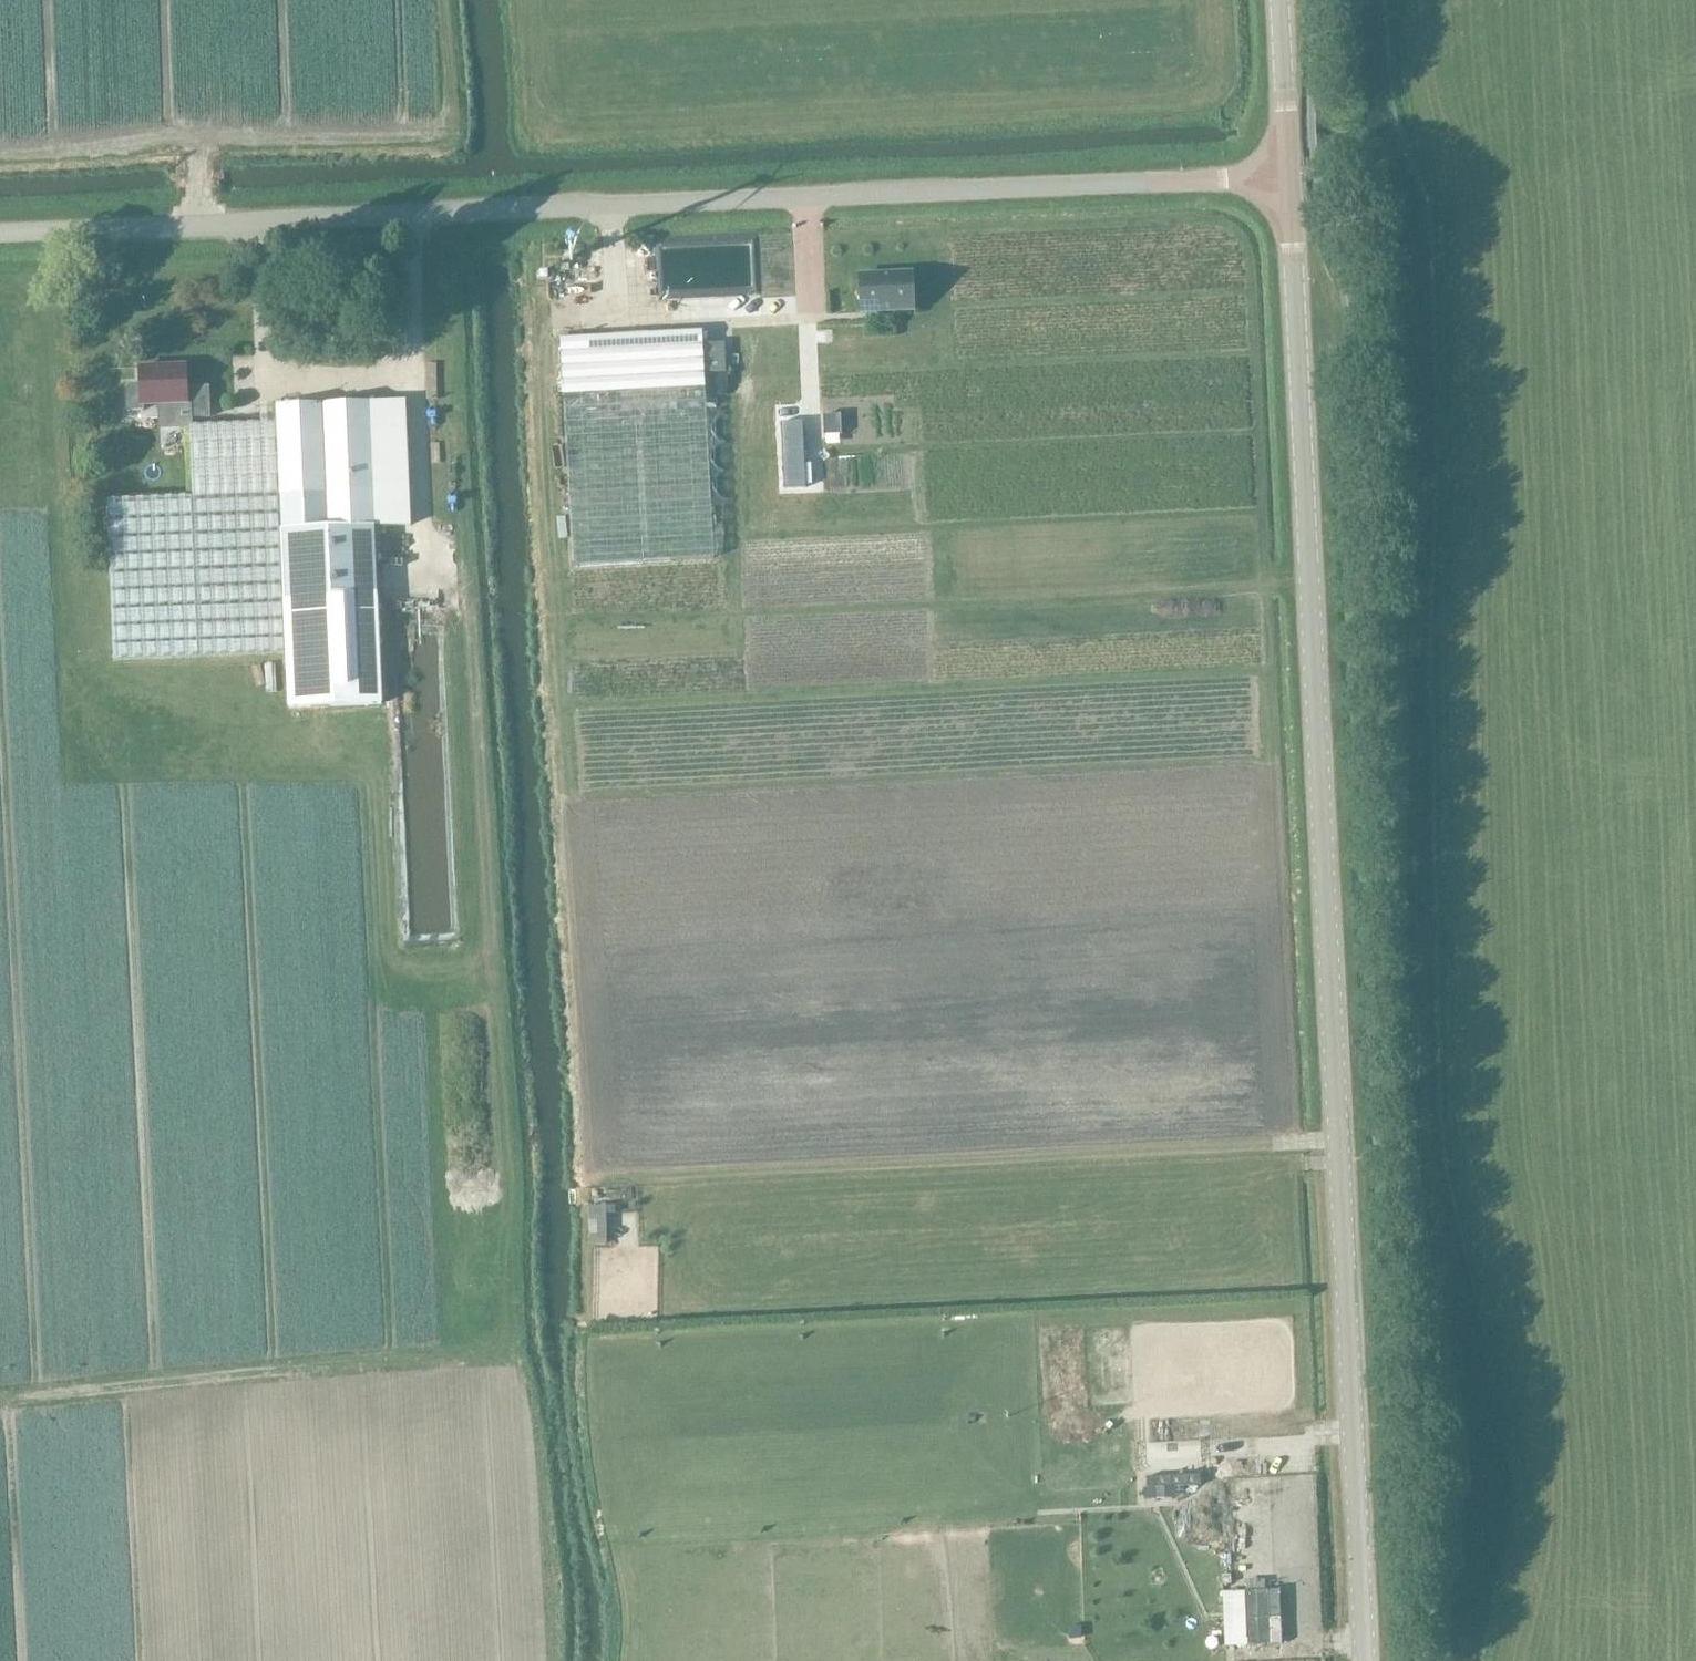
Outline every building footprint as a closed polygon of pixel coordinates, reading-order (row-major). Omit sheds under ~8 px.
[(912,272),(858,275),(860,312),(914,310),(912,272)] [(714,558),(702,330),(560,338),(572,565),(714,558)] [(140,367),(140,384),(130,384),(126,388),(126,407),(131,411),(143,410),(143,404),(191,402),(192,417),(210,417),(209,386),(186,387),(186,365),(140,367)] [(276,422),(286,653),(288,707),(381,703),(374,526),(410,525),(405,401),(276,406),(276,422)] [(824,429),(841,428),(840,414),(824,415),(824,429)] [(113,660),(286,653),(276,422),(189,426),(192,496),(107,500),(113,660)] [(803,434),(784,435),(787,486),(806,485),(803,434)] [(589,1244),(606,1244),(605,1207),(589,1207),(589,1244)] [(1279,1590),(1245,1591),(1247,1645),(1281,1644),(1279,1590)]
